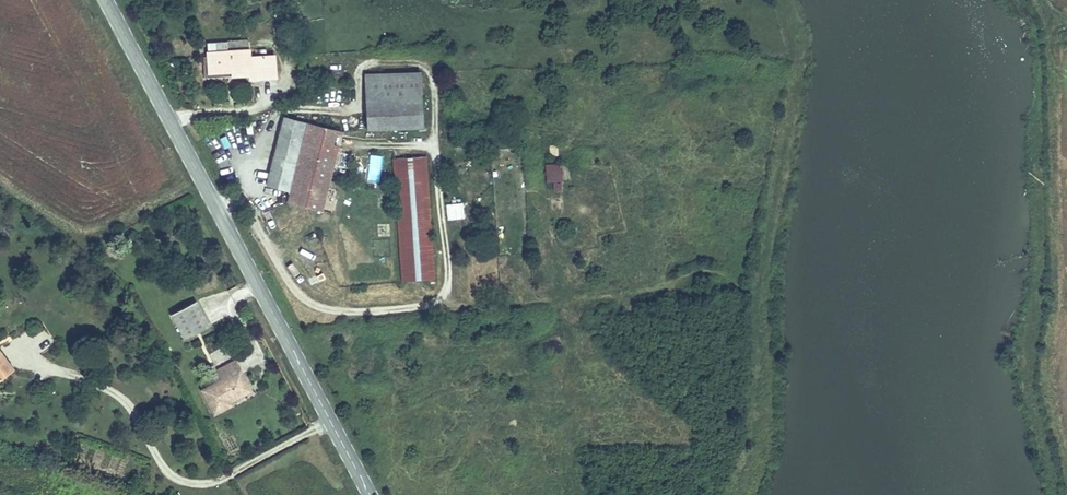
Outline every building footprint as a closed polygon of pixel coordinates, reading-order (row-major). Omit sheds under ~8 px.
[(247,16),(206,19),(208,46),(209,61),(231,59),(231,66),(251,64),(251,68),(275,66),(274,46),(249,47),(247,16)] [(200,67),(231,66),(231,59),(209,61),(208,46),(199,46),(200,67)] [(421,61),(367,62),(367,116),(421,115),(421,61)] [(302,132),(306,115),(280,108),(263,175),(288,181),(284,196),(318,204),(334,140),(302,132)] [(306,115),(302,132),(334,140),(339,123),(306,115)] [(428,142),(401,143),(394,144),(394,167),(399,278),(434,276),(428,142)] [(567,154),(552,154),(552,171),(566,172),(567,154)] [(378,182),(382,156),(371,155),(367,180),(378,182)] [(463,192),(451,193),(452,207),(464,206),(463,192)] [(466,246),(454,246),(454,263),(466,262),(466,246)] [(170,315),(183,339),(207,326),(194,302),(170,315)] [(9,369),(0,356),(0,376),(9,369)] [(244,389),(230,361),(213,370),(217,379),(196,390),(210,417),(232,405),(228,397),(244,389)]
